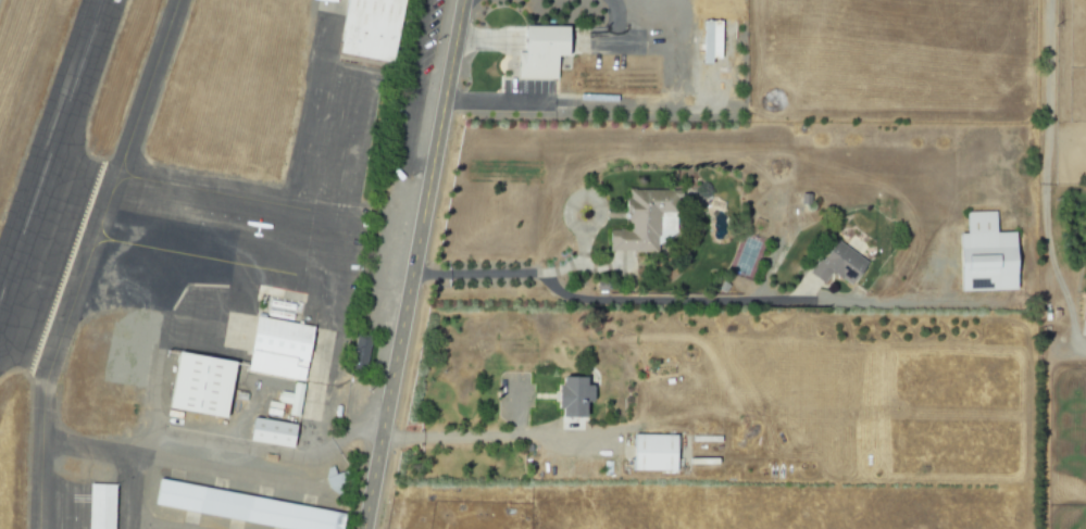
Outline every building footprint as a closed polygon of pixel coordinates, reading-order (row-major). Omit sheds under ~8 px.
[(341,53),(352,0),(409,0),(398,65),(341,53)] [(700,21),(699,63),(711,64),(711,58),(720,58),(721,21),(700,21)] [(520,25),(563,26),(562,55),(553,55),(553,78),(514,77),(515,54),(519,53),(520,25)] [(606,251),(655,253),(656,213),(670,213),(671,190),(624,189),(622,230),(606,229),(606,251)] [(1012,290),(1011,232),(993,232),(993,211),(963,212),(963,234),(955,234),(955,291),(1012,290)] [(828,273),(849,285),(863,259),(828,240),(808,276),(822,284),(828,273)] [(261,317),(255,348),(297,355),(295,367),(307,369),(314,327),(261,317)] [(347,364),(361,367),(367,339),(354,336),(347,364)] [(251,349),(297,357),(295,367),(307,369),(303,383),(246,373),(251,349)] [(176,352),(236,364),(225,418),(165,407),(176,352)] [(579,417),(580,402),(588,402),(589,386),(580,386),(580,377),(553,377),(553,417),(579,417)] [(289,393),(277,391),(276,402),(287,403),(286,416),(299,417),(302,384),(290,383),(289,393)] [(244,440),(291,449),(295,426),(249,417),(244,440)] [(629,471),(674,472),(674,435),(629,435),(629,471)] [(347,517),(345,528),(271,528),(159,508),(164,483),(347,517)] [(117,489),(116,528),(90,528),(91,488),(117,489)]
